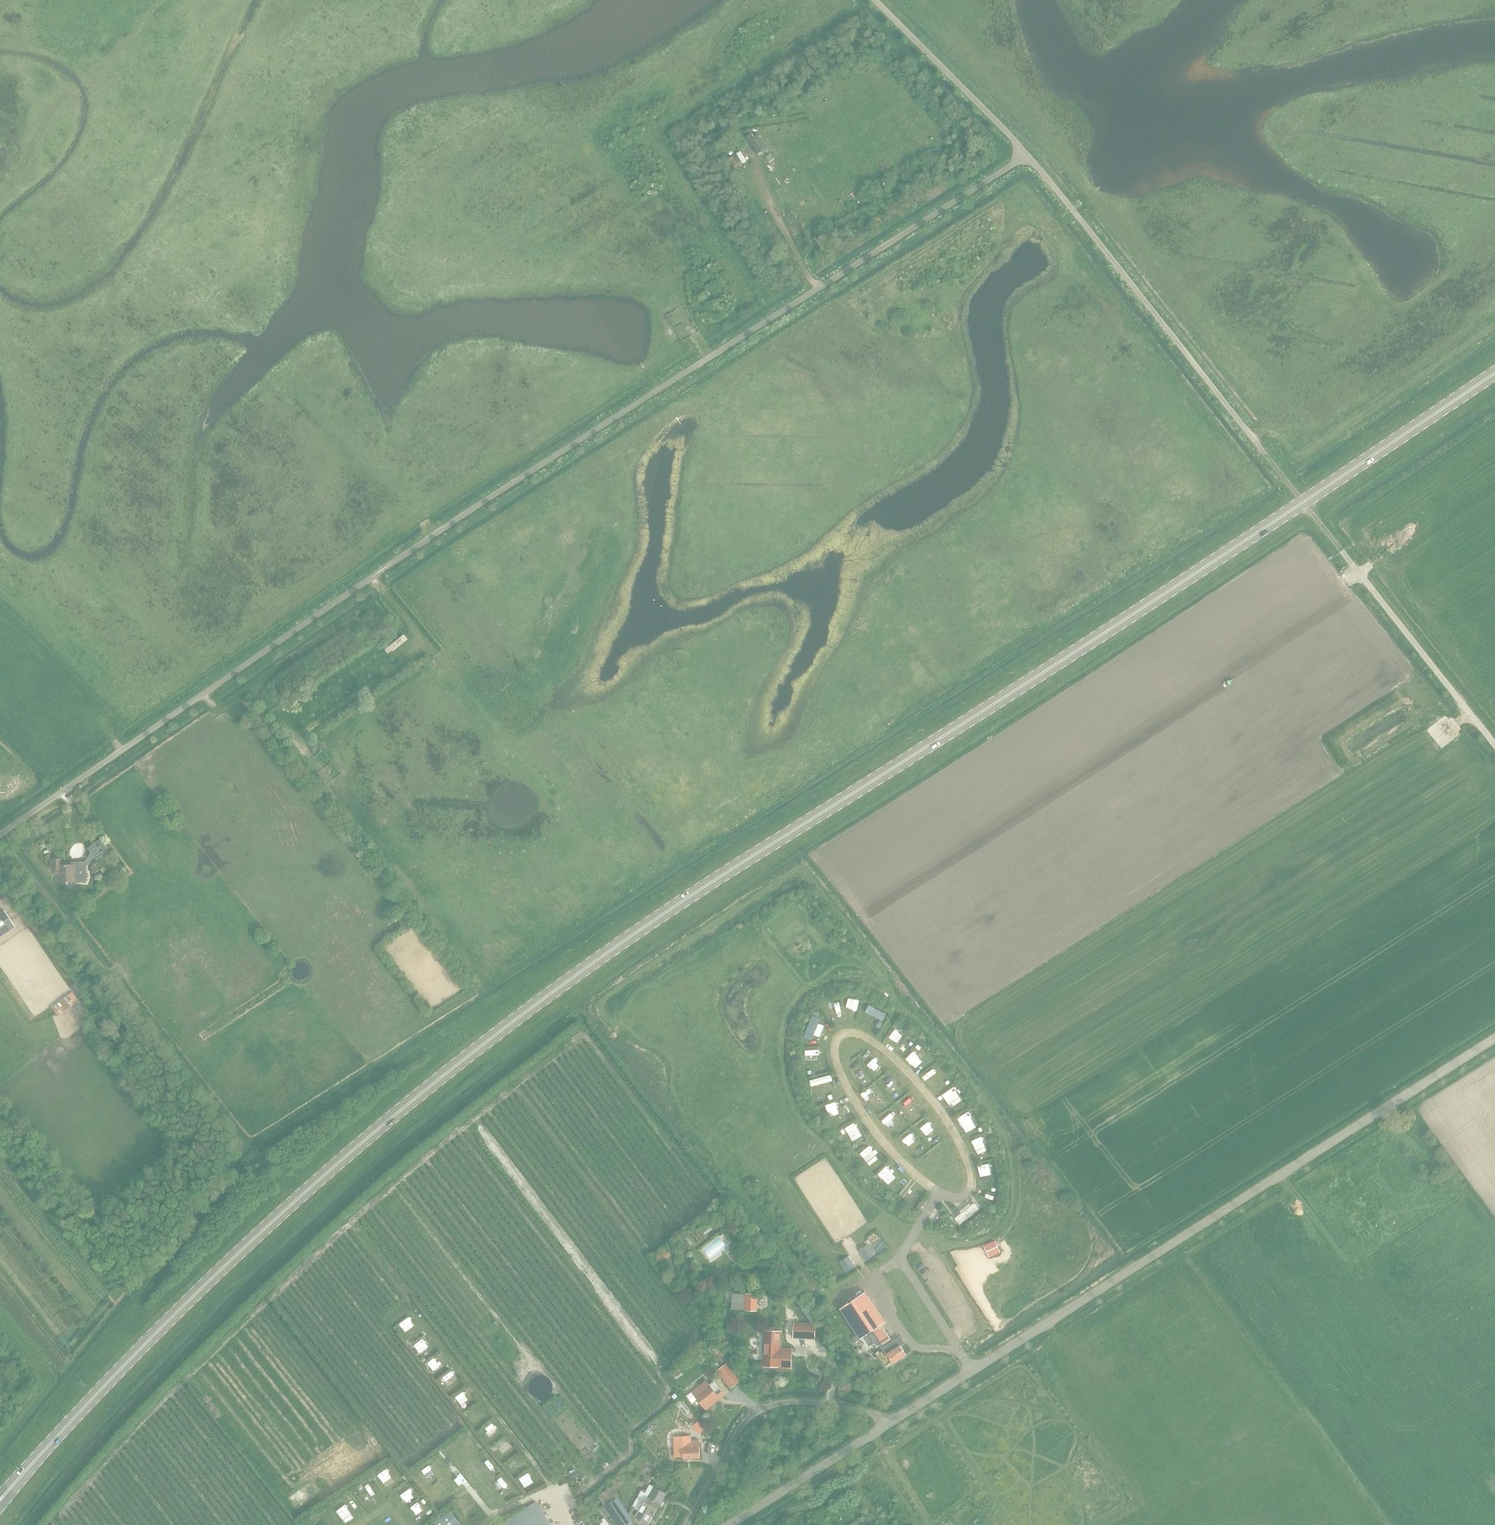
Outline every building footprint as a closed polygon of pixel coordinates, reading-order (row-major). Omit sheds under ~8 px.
[(752,144),(758,154),(762,151),(756,141),(752,144)] [(729,148),(729,149),(742,170),(750,166),(738,144),(729,148)] [(403,634),(401,636),(398,632),(385,643),(388,646),(384,649),(388,654),(407,639),(403,634)] [(88,848),(96,859),(107,851),(98,840),(88,848)] [(70,865),(60,865),(59,859),(51,859),(52,869),(54,869),(54,875),(55,875),(55,881),(77,881),(77,880),(83,880),(83,862),(70,863),(70,865)] [(13,925),(3,910),(0,912),(0,934),(13,925)] [(73,1003),(78,999),(72,992),(67,996),(67,995),(51,1008),(58,1016),(74,1004),(73,1003)] [(974,1203),(955,1218),(959,1224),(979,1209),(974,1203)] [(1000,1252),(995,1241),(984,1246),(989,1257),(1000,1252)] [(882,1345),(891,1339),(881,1325),(885,1323),(865,1292),(840,1309),(860,1339),(873,1331),(882,1345)] [(739,1309),(755,1309),(755,1293),(732,1293),(731,1309),(739,1309)] [(793,1338),(815,1339),(816,1323),(794,1322),(793,1338)] [(762,1367),(791,1369),(793,1348),(781,1348),(782,1331),(763,1330),(762,1367)] [(893,1362),(894,1363),(906,1355),(900,1346),(904,1344),(899,1337),(882,1348),(884,1351),(878,1355),(886,1367),(893,1362)] [(716,1353),(722,1362),(727,1359),(720,1350),(716,1353)] [(716,1371),(730,1388),(740,1380),(727,1363),(716,1371)] [(715,1380),(711,1383),(708,1379),(693,1390),(694,1391),(688,1395),(694,1402),(699,1398),(707,1407),(725,1393),(715,1380)] [(682,1459),(701,1458),(700,1439),(661,1441),(662,1447),(668,1447),(668,1446),(671,1446),(672,1466),(677,1461),(677,1460),(682,1460),(682,1459)] [(643,1515),(652,1519),(666,1494),(653,1487),(649,1495),(641,1491),(632,1507),(640,1511),(642,1507),(646,1509),(643,1515)] [(616,1524),(627,1524),(632,1522),(617,1499),(604,1507),(616,1524)] [(453,1523),(447,1514),(433,1523),(434,1524),(450,1524),(453,1523)] [(543,1514),(526,1524),(550,1524),(543,1514)]
